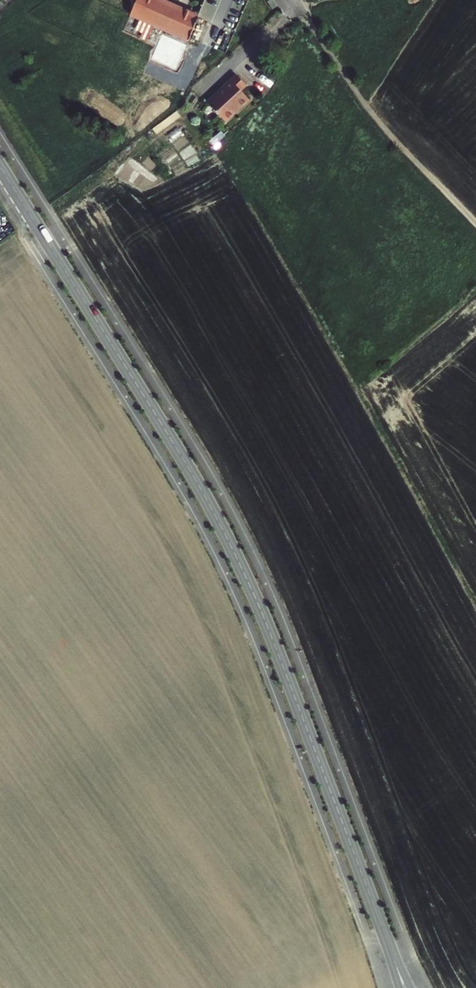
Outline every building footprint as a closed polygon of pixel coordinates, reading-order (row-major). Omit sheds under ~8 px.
[(130,13),(189,40),(198,17),(160,0),(135,0),(130,13)] [(232,77),(205,107),(226,125),(247,101),(238,93),(243,87),(232,77)]
